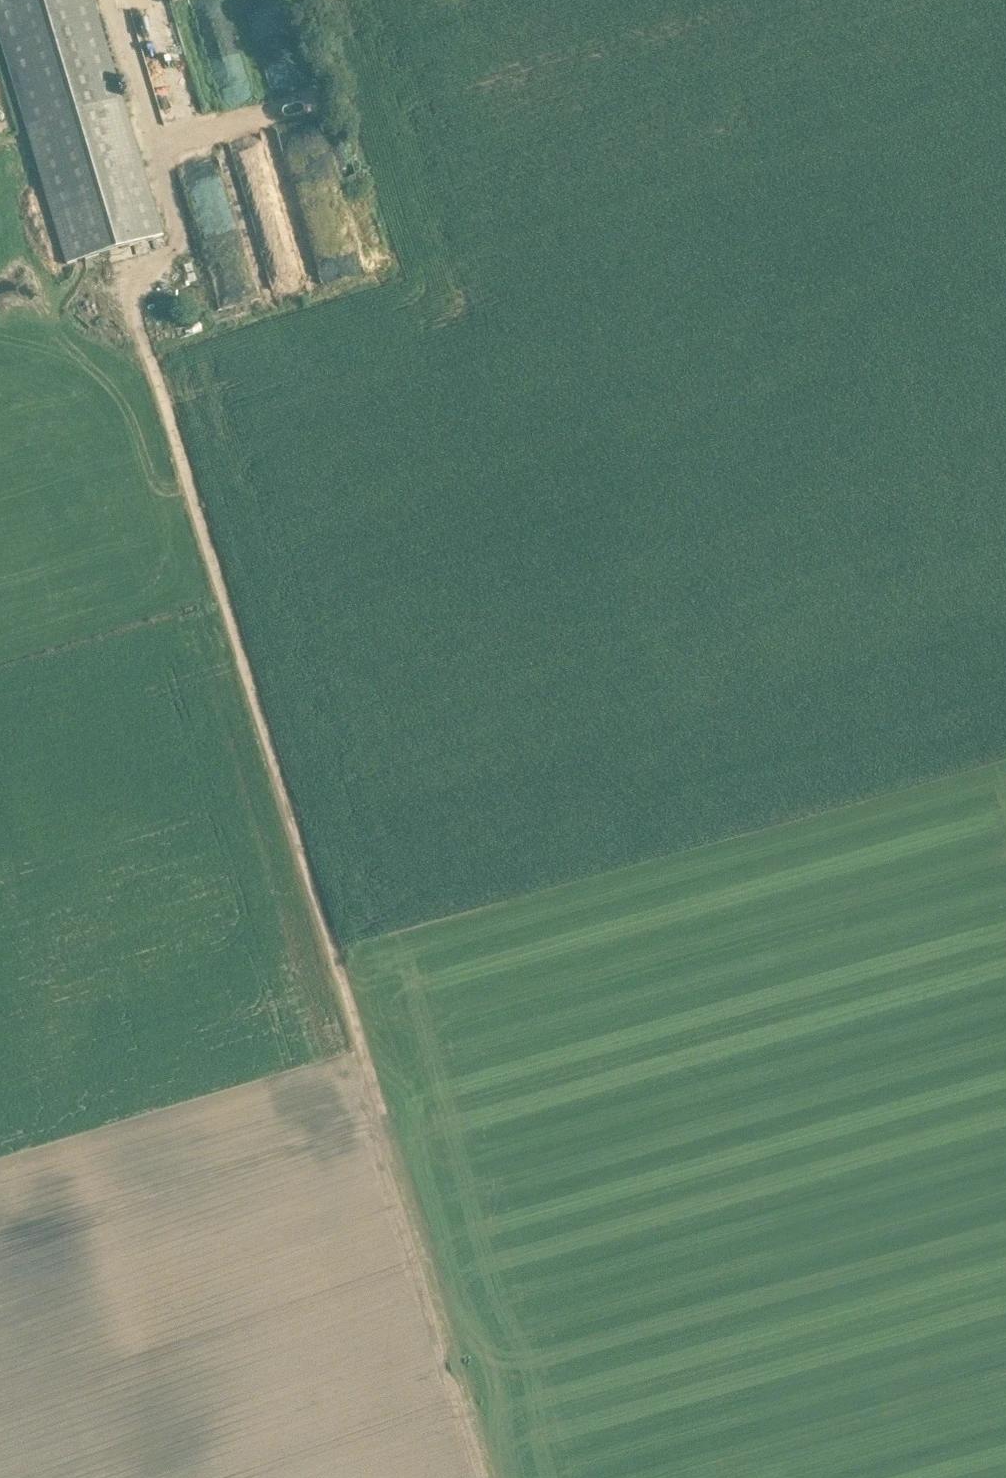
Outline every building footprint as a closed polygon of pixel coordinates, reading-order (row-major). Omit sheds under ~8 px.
[(162,235),(93,0),(0,0),(0,39),(66,263),(162,235)]
